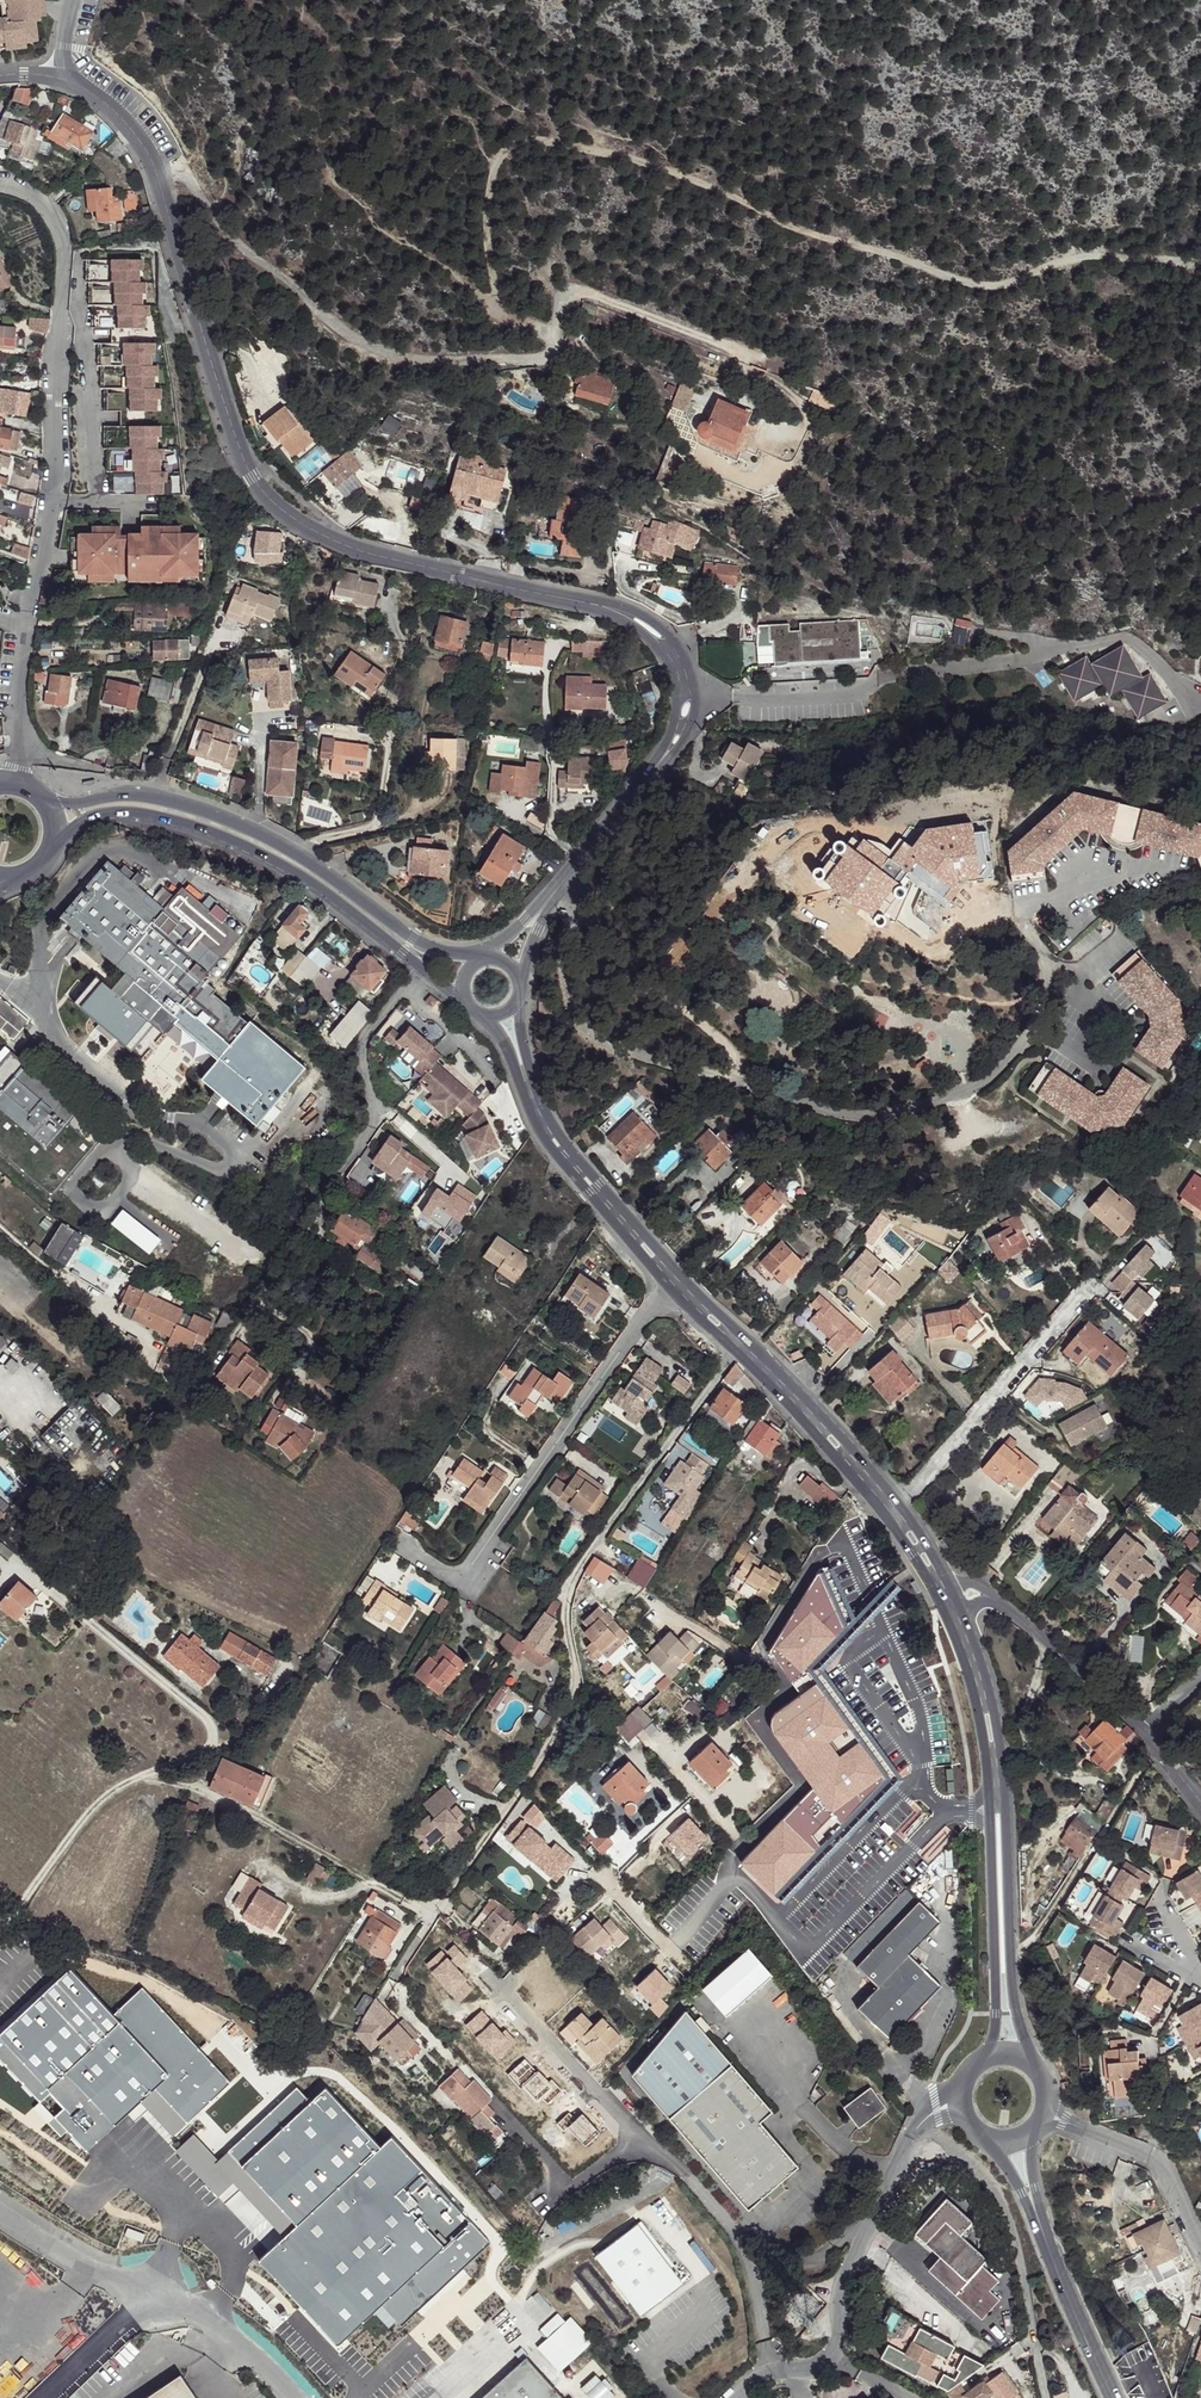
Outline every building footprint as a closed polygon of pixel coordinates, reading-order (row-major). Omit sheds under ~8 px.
[(6,48),(7,47),(7,45),(27,43),(39,41),(37,21),(41,21),(41,17),(47,16),(45,0),(8,0),(11,23),(3,24),(2,18),(0,19),(0,49),(6,48)] [(17,88),(11,100),(28,106),(34,89),(17,88)] [(70,99),(58,95),(56,103),(68,107),(70,99)] [(82,150),(93,133),(62,114),(53,113),(50,112),(48,120),(57,122),(51,132),(48,137),(68,150),(72,144),(82,150)] [(19,160),(34,165),(41,141),(35,139),(38,129),(2,118),(0,121),(0,139),(14,143),(12,151),(21,154),(19,160)] [(7,157),(19,160),(21,154),(12,151),(14,143),(0,139),(0,146),(0,147),(9,149),(7,157)] [(65,181),(50,194),(56,203),(72,189),(65,181)] [(121,220),(120,202),(117,202),(112,203),(112,197),(111,188),(86,190),(89,212),(97,211),(98,222),(121,220)] [(123,192),(125,210),(135,209),(136,202),(135,195),(134,195),(134,191),(123,192)] [(117,224),(118,231),(129,229),(133,220),(132,219),(125,220),(125,223),(117,224)] [(97,233),(99,239),(110,237),(109,230),(97,233)] [(91,282),(139,282),(139,271),(142,271),(142,260),(88,260),(88,264),(89,264),(89,282),(91,282)] [(15,284),(5,266),(0,269),(0,274),(8,288),(15,284)] [(139,282),(91,282),(91,287),(92,287),(92,306),(94,306),(142,305),(142,294),(145,294),(145,282),(139,282)] [(95,328),(145,328),(145,316),(148,316),(148,305),(142,305),(94,306),(94,310),(95,310),(95,328)] [(31,318),(30,330),(47,334),(51,319),(31,318)] [(15,350),(16,328),(0,327),(0,348),(15,350)] [(103,366),(151,366),(151,354),(154,354),(154,343),(100,343),(100,348),(101,348),(101,366),(103,366)] [(151,366),(103,366),(103,371),(104,371),(104,389),(106,389),(154,389),(154,377),(157,377),(157,366),(151,366)] [(575,395),(609,405),(615,381),(596,376),(595,378),(589,376),(577,373),(574,383),(578,384),(575,395)] [(697,383),(682,378),(671,406),(685,412),(697,383)] [(0,388),(0,413),(25,417),(29,393),(0,388)] [(107,411),(157,411),(157,400),(160,400),(160,389),(154,389),(106,389),(106,393),(107,393),(107,411)] [(747,413),(718,400),(708,424),(705,423),(703,424),(701,425),(699,428),(698,430),(699,432),(700,434),(701,436),(702,437),(701,438),(734,452),(745,426),(742,425),(747,413)] [(288,410),(285,407),(263,424),(277,442),(279,440),(287,434),(301,452),(323,435),(298,402),(288,410)] [(390,416),(383,427),(393,434),(400,423),(390,416)] [(109,449),(157,449),(157,437),(160,437),(160,426),(106,426),(106,431),(107,431),(107,449),(109,449)] [(17,451),(20,432),(0,428),(0,448),(17,451)] [(293,458),(301,452),(287,434),(279,440),(293,458)] [(328,441),(322,446),(334,462),(340,457),(328,441)] [(157,449),(109,449),(109,454),(110,454),(110,472),(112,472),(160,472),(160,460),(163,460),(163,449),(157,449)] [(334,462),(322,472),(336,489),(330,494),(339,505),(362,485),(353,474),(362,467),(348,451),(340,457),(334,462)] [(12,458),(0,455),(0,466),(1,466),(9,468),(12,458)] [(496,510),(507,470),(489,465),(490,459),(476,455),(474,461),(466,459),(459,457),(450,491),(467,495),(481,499),(480,505),(496,510)] [(113,495),(163,495),(163,483),(167,483),(166,472),(160,472),(112,472),(112,476),(113,476),(113,495)] [(7,486),(9,479),(0,476),(0,484),(7,486)] [(467,495),(450,491),(449,495),(466,500),(467,495)] [(775,497),(776,491),(761,496),(762,501),(775,497)] [(562,539),(560,554),(580,557),(583,534),(580,534),(581,524),(590,525),(591,514),(576,511),(578,500),(559,497),(556,520),(551,519),(549,537),(562,539)] [(641,531),(644,522),(638,520),(635,530),(641,531)] [(645,527),(638,547),(663,555),(667,543),(675,545),(676,543),(691,550),(699,533),(669,521),(668,525),(653,521),(650,529),(645,527)] [(115,534),(115,574),(128,574),(128,536),(121,536),(121,527),(92,527),(92,534),(115,534)] [(282,533),(256,531),(253,554),(255,554),(255,562),(281,562),(284,544),(280,544),(282,533)] [(88,574),(115,574),(115,534),(92,534),(79,534),(79,537),(72,537),(72,571),(79,571),(79,574),(88,574)] [(128,574),(128,581),(141,581),(141,574),(161,574),(161,577),(180,577),(198,577),(198,573),(198,559),(198,551),(198,538),(198,534),(180,534),(142,534),(128,534),(128,536),(128,574)] [(667,543),(663,555),(671,557),(675,545),(667,543)] [(12,554),(29,560),(30,549),(15,545),(12,554)] [(738,567),(704,563),(702,579),(710,580),(710,576),(729,578),(728,582),(736,583),(738,567)] [(353,602),(374,607),(379,585),(358,581),(359,576),(339,572),(335,590),(335,594),(354,598),(353,602)] [(234,594),(225,616),(249,625),(253,614),(271,621),(280,599),(269,595),(268,596),(257,592),(258,590),(242,585),(238,595),(234,594)] [(353,602),(354,598),(335,594),(335,590),(332,589),(330,601),(352,605),(353,602)] [(42,591),(40,604),(49,606),(51,592),(42,591)] [(506,600),(504,606),(514,609),(515,603),(506,600)] [(116,610),(136,611),(136,602),(116,602),(116,610)] [(192,604),(136,602),(136,611),(135,630),(165,631),(166,622),(170,622),(171,615),(191,616),(192,604)] [(467,623),(441,617),(433,647),(459,654),(467,623)] [(955,625),(970,629),(972,622),(957,619),(955,625)] [(860,652),(858,620),(799,624),(800,631),(789,632),(789,624),(758,626),(756,648),(773,647),(774,667),(779,666),(783,666),(788,665),(788,664),(868,659),(868,652),(860,652)] [(422,635),(413,633),(412,641),(421,644),(422,635)] [(201,634),(192,634),(191,645),(199,645),(201,640),(201,634)] [(543,666),(545,642),(512,639),(512,640),(499,639),(497,656),(510,658),(510,660),(523,661),(522,664),(543,666)] [(153,661),(179,660),(189,659),(189,640),(165,640),(165,641),(153,641),(153,661)] [(572,640),(571,651),(582,651),(588,651),(603,651),(603,641),(572,640)] [(483,641),(480,651),(491,654),(494,644),(483,641)] [(1142,678),(1123,646),(1091,665),(1086,657),(1058,673),(1074,701),(1103,685),(1110,697),(1122,690),(1138,719),(1166,702),(1150,674),(1142,678)] [(473,662),(489,667),(493,655),(491,654),(480,651),(476,650),(473,662)] [(373,692),(385,675),(351,651),(335,675),(352,687),(356,681),(373,692)] [(588,651),(588,656),(601,656),(601,667),(618,667),(611,651),(603,651),(588,651)] [(291,701),(289,671),(279,671),(278,658),(248,661),(250,682),(267,681),(269,703),(270,703),(282,702),(291,701)] [(68,695),(71,678),(52,675),(49,693),(46,692),(45,704),(65,707),(66,695),(68,695)] [(606,709),(607,685),(592,685),(592,678),(566,677),(565,705),(583,706),(583,708),(606,709)] [(173,683),(152,678),(148,696),(168,701),(173,683)] [(141,687),(108,679),(103,703),(135,710),(141,687)] [(373,692),(356,681),(352,687),(350,690),(367,701),(373,692)] [(235,731),(198,720),(191,742),(199,745),(196,755),(206,758),(207,754),(234,763),(238,752),(229,750),(231,745),(235,731)] [(634,737),(643,735),(639,724),(632,726),(634,737)] [(455,770),(456,739),(431,738),(430,752),(425,752),(425,770),(455,771),(455,770)] [(539,741),(522,738),(520,750),(538,752),(539,741)] [(465,739),(456,739),(455,770),(464,770),(465,739)] [(607,752),(610,770),(621,768),(627,761),(625,749),(626,749),(625,739),(601,743),(603,753),(607,752)] [(348,770),(365,772),(369,746),(322,740),(320,758),(332,759),(331,768),(348,770)] [(292,796),(297,744),(272,742),(269,767),(277,768),(276,778),(268,777),(267,794),(292,796)] [(740,777),(746,781),(763,753),(747,744),(743,750),(731,743),(722,759),(735,766),(731,772),(740,777)] [(232,770),(234,763),(207,754),(206,758),(223,764),(222,767),(232,770)] [(144,756),(143,763),(141,771),(152,773),(158,759),(144,756)] [(559,772),(558,787),(567,787),(567,783),(583,784),(603,785),(604,759),(568,757),(567,772),(559,772)] [(517,796),(536,798),(539,763),(526,761),(525,768),(503,766),(502,774),(492,773),(490,793),(500,794),(501,789),(509,790),(518,791),(517,796)] [(269,767),(268,777),(276,778),(277,768),(269,767)] [(233,777),(229,795),(242,799),(244,780),(233,777)] [(746,781),(740,777),(736,785),(746,791),(753,785),(746,781)] [(1017,882),(1013,853),(1074,798),(1200,829),(1200,824),(1073,792),(1008,851),(1012,883),(1017,882)] [(1074,798),(1013,853),(1017,882),(1037,879),(1034,860),(1080,820),(1111,828),(1109,835),(1114,839),(1120,842),(1127,844),(1132,843),(1134,842),(1136,834),(1200,850),(1200,829),(1074,798)] [(1080,820),(1034,860),(1037,879),(1045,878),(1043,864),(1082,829),(1099,833),(1101,836),(1106,842),(1111,846),(1114,848),(1117,849),(1121,850),(1125,851),(1133,850),(1140,847),(1144,844),(1196,857),(1200,869),(1200,850),(1136,834),(1134,842),(1132,843),(1127,844),(1120,842),(1114,839),(1109,835),(1111,828),(1080,820)] [(493,881),(502,886),(511,870),(517,861),(525,848),(502,834),(481,869),(495,877),(493,881)] [(890,863),(854,835),(843,849),(879,877),(890,863)] [(424,875),(446,878),(449,850),(431,848),(432,840),(417,838),(416,847),(413,846),(411,859),(414,860),(413,874),(424,875)] [(895,889),(879,877),(843,849),(843,847),(842,844),(841,842),(839,841),(836,842),(835,843),(833,846),(834,849),(836,851),(821,870),(819,869),(816,869),(813,871),(813,873),(813,876),(815,878),(818,879),(820,878),(821,877),(833,887),(863,910),(864,909),(875,918),(874,921),(876,924),(877,925),(879,926),(881,926),(883,925),(884,921),(884,918),(882,916),(896,897),(900,897),(901,897),(904,894),(904,892),(904,891),(902,888),(899,887),(895,889)] [(517,861),(511,870),(516,873),(522,864),(517,861)] [(251,1022),(249,1024),(213,994),(216,990),(203,979),(239,937),(221,922),(228,915),(217,906),(219,904),(209,896),(202,904),(183,888),(174,898),(164,910),(153,900),(130,881),(135,875),(124,865),(119,872),(107,862),(60,917),(135,981),(121,998),(96,977),(75,1002),(132,1050),(154,1023),(165,1032),(177,1017),(178,1018),(174,1023),(218,1060),(202,1079),(257,1125),(262,1119),(273,1105),(305,1068),(251,1022)] [(495,877),(481,869),(479,872),(493,881),(495,877)] [(163,888),(153,900),(164,910),(174,898),(163,888)] [(287,946),(290,948),(305,930),(304,929),(307,926),(302,921),(308,914),(299,906),(275,934),(278,937),(274,942),(283,950),(287,946)] [(1110,917),(1102,924),(1106,928),(1114,921),(1110,917)] [(304,987),(310,980),(296,968),(306,956),(297,949),(281,969),(304,987)] [(1178,1001),(1135,953),(1130,958),(1172,1004),(1177,1032),(1155,1064),(1161,1069),(1185,1034),(1178,1001)] [(296,968),(310,980),(320,968),(306,956),(296,968)] [(367,956),(351,976),(369,991),(370,990),(374,993),(383,982),(380,979),(386,971),(367,956)] [(1172,1004),(1130,958),(1115,971),(1153,1014),(1156,1028),(1139,1053),(1155,1064),(1177,1032),(1172,1004)] [(10,966),(8,972),(14,975),(17,968),(10,966)] [(1153,1014),(1115,971),(1111,974),(1149,1016),(1151,1027),(1134,1050),(1139,1053),(1156,1028),(1153,1014)] [(366,988),(351,976),(344,984),(359,996),(366,988)] [(259,996),(263,991),(248,980),(245,985),(259,996)] [(438,1001),(430,995),(425,1002),(432,1007),(438,1001)] [(13,1039),(28,1022),(0,998),(0,1028),(13,1039)] [(345,1047),(374,1013),(359,1001),(330,1035),(345,1047)] [(435,1062),(441,1056),(432,1048),(433,1047),(410,1027),(402,1036),(393,1028),(385,1037),(394,1046),(398,1041),(420,1061),(422,1060),(430,1068),(435,1062)] [(51,1196),(106,1131),(11,1051),(0,1064),(0,1153),(51,1196)] [(917,1065),(921,1072),(930,1066),(925,1059),(917,1065)] [(423,1076),(430,1068),(422,1060),(420,1061),(414,1068),(423,1076)] [(430,1068),(423,1076),(441,1091),(430,1103),(446,1117),(457,1106),(469,1117),(477,1108),(481,1103),(435,1062),(430,1068)] [(1046,1062),(1043,1066),(1095,1102),(1107,1100),(1127,1070),(1123,1067),(1104,1095),(1097,1097),(1046,1062)] [(1119,1117),(1144,1081),(1127,1070),(1107,1100),(1095,1102),(1043,1066),(1032,1083),(1091,1123),(1119,1117)] [(441,1091),(423,1076),(419,1081),(433,1094),(428,1100),(430,1103),(441,1091)] [(639,1091),(645,1085),(640,1081),(634,1086),(639,1091)] [(1091,1123),(1032,1083),(1028,1089),(1089,1131),(1123,1124),(1150,1085),(1144,1081),(1119,1117),(1091,1123)] [(273,1105),(262,1119),(270,1125),(281,1112),(273,1105)] [(477,1108),(469,1117),(462,1125),(469,1131),(470,1133),(466,1135),(476,1157),(499,1146),(489,1124),(478,1129),(476,1123),(484,1114),(477,1108)] [(656,1136),(633,1112),(618,1127),(621,1130),(610,1140),(623,1154),(620,1157),(627,1164),(656,1136)] [(489,1124),(484,1114),(476,1123),(478,1129),(489,1124)] [(434,1118),(430,1122),(438,1128),(444,1121),(441,1118),(438,1122),(434,1118)] [(621,1130),(618,1127),(607,1138),(610,1140),(621,1130)] [(696,1142),(707,1131),(703,1127),(692,1138),(696,1142)] [(714,1170),(732,1152),(726,1146),(733,1138),(723,1128),(716,1135),(709,1129),(707,1131),(696,1142),(695,1143),(703,1151),(709,1157),(705,1160),(714,1170)] [(1151,1140),(1166,1152),(1171,1145),(1154,1133),(1151,1138),(1151,1140)] [(428,1185),(436,1174),(401,1149),(403,1145),(390,1136),(371,1163),(375,1165),(381,1170),(378,1176),(398,1190),(410,1172),(428,1185)] [(705,1160),(709,1157),(703,1151),(699,1155),(705,1160)] [(378,1176),(381,1170),(375,1165),(371,1171),(378,1176)] [(1030,1173),(1018,1187),(1025,1193),(1037,1181),(1030,1173)] [(1195,1174),(1179,1196),(1200,1211),(1200,1210),(1200,1178),(1195,1174)] [(5,1187),(11,1181),(5,1176),(3,1178),(5,1180),(2,1184),(5,1187)] [(765,1182),(742,1205),(749,1213),(746,1215),(752,1221),(754,1218),(761,1225),(781,1205),(770,1194),(774,1191),(765,1182)] [(458,1184),(453,1192),(457,1195),(463,1187),(458,1184)] [(434,1194),(421,1212),(446,1229),(443,1233),(451,1238),(461,1222),(460,1222),(472,1205),(471,1204),(477,1196),(463,1187),(457,1195),(453,1192),(449,1196),(441,1190),(437,1196),(434,1194)] [(1023,1196),(1025,1193),(1018,1187),(1016,1189),(1023,1196)] [(1118,1196),(1108,1187),(1088,1209),(1098,1218),(1102,1214),(1122,1232),(1130,1223),(1133,1225),(1142,1215),(1120,1195),(1118,1196)] [(330,1208),(339,1214),(348,1201),(339,1195),(330,1208)] [(742,1205),(738,1209),(746,1216),(746,1215),(749,1213),(742,1205)] [(1001,1223),(1017,1215),(1011,1205),(996,1213),(1001,1223)] [(370,1226),(345,1210),(332,1230),(341,1236),(348,1241),(356,1246),(356,1245),(361,1248),(356,1257),(380,1273),(388,1260),(365,1244),(366,1242),(368,1243),(375,1232),(369,1228),(370,1226)] [(1004,1230),(987,1239),(999,1262),(1029,1246),(1021,1231),(1025,1228),(1017,1214),(1017,1215),(1001,1223),(1000,1224),(1004,1230)] [(1122,1232),(1102,1214),(1098,1218),(1118,1236),(1122,1232)] [(835,1237),(843,1243),(856,1227),(847,1220),(843,1226),(835,1237)] [(75,1231),(62,1223),(44,1252),(57,1260),(75,1231)] [(833,1234),(835,1237),(843,1226),(840,1224),(833,1234)] [(1179,1225),(1170,1226),(1171,1234),(1180,1233),(1179,1225)] [(348,1241),(341,1236),(337,1241),(344,1246),(348,1241)] [(497,1236),(483,1256),(499,1267),(497,1270),(516,1282),(531,1259),(497,1236)] [(876,1237),(866,1249),(883,1264),(893,1252),(876,1237)] [(782,1284),(803,1262),(782,1241),(761,1262),(782,1284)] [(34,1242),(29,1248),(38,1256),(43,1250),(34,1242)] [(1147,1245),(1123,1271),(1112,1284),(1123,1293),(1132,1282),(1139,1274),(1143,1278),(1154,1265),(1149,1260),(1155,1253),(1147,1245)] [(847,1269),(886,1304),(901,1287),(887,1275),(880,1268),(883,1265),(883,1264),(866,1249),(847,1269)] [(138,1271),(141,1265),(123,1256),(120,1262),(138,1271)] [(949,1261),(939,1272),(946,1280),(951,1280),(959,1272),(949,1261)] [(98,1275),(77,1263),(72,1273),(92,1285),(98,1275)] [(883,1265),(880,1268),(887,1275),(891,1271),(883,1265)] [(883,1308),(886,1304),(847,1269),(843,1273),(883,1308)] [(578,1306),(595,1317),(610,1294),(579,1273),(562,1299),(576,1309),(578,1306)] [(137,1309),(132,1319),(171,1337),(168,1344),(188,1353),(194,1340),(203,1344),(212,1323),(193,1315),(192,1317),(182,1312),(183,1310),(156,1298),(161,1287),(147,1281),(142,1291),(130,1286),(127,1291),(122,1302),(128,1305),(137,1309)] [(1140,1319),(1155,1301),(1132,1282),(1123,1293),(1121,1296),(1127,1301),(1123,1306),(1140,1319)] [(122,1302),(127,1291),(124,1290),(119,1301),(122,1302)] [(863,1335),(819,1295),(811,1304),(818,1311),(810,1320),(828,1337),(831,1334),(833,1336),(831,1339),(827,1343),(836,1351),(844,1342),(851,1348),(863,1335)] [(969,1301),(964,1305),(978,1321),(983,1317),(969,1301)] [(137,1309),(128,1305),(123,1315),(132,1319),(137,1309)] [(978,1321),(964,1305),(958,1309),(926,1315),(925,1316),(925,1318),(929,1338),(947,1335),(949,1334),(949,1333),(953,1332),(954,1334),(954,1335),(957,1338),(958,1338),(961,1339),(965,1338),(971,1344),(986,1330),(978,1321)] [(235,1318),(224,1311),(217,1324),(228,1331),(235,1318)] [(914,1329),(902,1315),(888,1327),(901,1341),(914,1329)] [(1156,1324),(1148,1317),(1142,1325),(1150,1331),(1156,1324)] [(1129,1357),(1089,1322),(1067,1347),(1083,1361),(1088,1355),(1113,1376),(1129,1357)] [(232,1356),(241,1362),(247,1354),(250,1349),(238,1340),(228,1353),(232,1356)] [(1083,1361),(1067,1347),(1064,1351),(1080,1365),(1083,1361)] [(901,1360),(892,1350),(868,1371),(876,1380),(877,1381),(878,1380),(895,1399),(905,1390),(909,1387),(912,1390),(919,1384),(900,1361),(901,1360)] [(239,1389),(252,1398),(269,1375),(257,1366),(259,1364),(247,1354),(241,1362),(232,1356),(220,1371),(241,1386),(239,1389)] [(11,1358),(4,1367),(13,1375),(20,1366),(11,1358)] [(663,1369),(647,1358),(639,1370),(642,1372),(636,1380),(633,1378),(624,1391),(627,1393),(618,1406),(627,1413),(624,1417),(636,1426),(649,1407),(644,1404),(657,1386),(653,1383),(663,1369)] [(759,1390),(736,1363),(724,1378),(732,1385),(738,1379),(753,1396),(759,1390)] [(505,1365),(500,1372),(510,1379),(515,1372),(505,1365)] [(528,1417),(543,1395),(558,1405),(574,1382),(559,1372),(553,1381),(535,1368),(523,1386),(519,1384),(509,1397),(521,1406),(518,1410),(528,1417)] [(639,1370),(633,1378),(636,1380),(642,1372),(639,1370)] [(241,1386),(220,1371),(216,1376),(237,1391),(241,1386)] [(678,1375),(671,1384),(684,1394),(691,1384),(678,1375)] [(509,1397),(519,1384),(514,1380),(499,1401),(516,1413),(518,1410),(521,1406),(509,1397)] [(895,1399),(878,1380),(877,1381),(876,1380),(872,1383),(889,1404),(895,1399)] [(612,1402),(618,1406),(627,1393),(624,1391),(621,1388),(612,1402)] [(710,1407),(733,1424),(747,1405),(724,1388),(710,1407)] [(193,1399),(187,1395),(183,1400),(190,1404),(193,1399)] [(773,1405),(766,1398),(735,1446),(759,1463),(764,1455),(775,1441),(779,1434),(769,1427),(761,1422),(773,1405)] [(1096,1405),(1059,1424),(1071,1446),(1108,1427),(1096,1405)] [(261,1430),(269,1435),(283,1442),(280,1445),(292,1460),(307,1447),(315,1433),(304,1427),(303,1429),(298,1427),(299,1424),(272,1409),(261,1430)] [(769,1427),(779,1434),(782,1431),(771,1424),(769,1427)] [(280,1445),(283,1442),(269,1435),(265,1442),(277,1448),(280,1445)] [(1004,1444),(1012,1451),(1015,1448),(1018,1444),(1011,1437),(1004,1444)] [(775,1441),(764,1455),(770,1459),(780,1445),(775,1441)] [(1004,1444),(982,1470),(993,1479),(1000,1471),(1007,1477),(1007,1476),(1022,1488),(1039,1468),(1015,1448),(1012,1451),(1004,1444)] [(709,1465),(692,1453),(685,1463),(681,1461),(664,1484),(681,1495),(671,1509),(672,1510),(686,1520),(687,1520),(703,1495),(696,1490),(705,1477),(702,1475),(709,1465)] [(466,1496),(485,1509),(509,1476),(495,1466),(490,1474),(492,1476),(486,1483),(479,1478),(484,1471),(464,1458),(454,1473),(450,1470),(446,1476),(450,1478),(452,1476),(471,1489),(466,1496)] [(1049,1484),(1062,1495),(1070,1486),(1080,1475),(1066,1463),(1049,1484)] [(573,1498),(569,1504),(584,1515),(587,1510),(594,1515),(600,1507),(601,1508),(609,1497),(602,1492),(605,1488),(596,1482),(593,1486),(586,1481),(589,1477),(578,1470),(567,1486),(558,1479),(549,1490),(560,1498),(564,1492),(573,1498)] [(1000,1471),(993,1479),(1000,1485),(1007,1477),(1000,1471)] [(827,1510),(838,1497),(823,1483),(819,1487),(808,1476),(799,1486),(827,1510)] [(596,1482),(589,1477),(586,1481),(593,1486),(596,1482)] [(1062,1497),(1043,1519),(1055,1530),(1057,1527),(1078,1545),(1093,1527),(1092,1526),(1098,1519),(1082,1505),(1086,1503),(1088,1502),(1088,1498),(1087,1495),(1084,1493),(1083,1493),(1081,1494),(1070,1486),(1062,1495),(1061,1496),(1062,1497)] [(564,1492),(560,1498),(569,1504),(573,1498),(564,1492)] [(485,1509),(466,1496),(463,1500),(482,1513),(485,1509)] [(686,1520),(672,1510),(666,1519),(680,1529),(686,1520)] [(421,1521),(406,1511),(399,1521),(414,1531),(421,1521)] [(1078,1545),(1057,1527),(1055,1530),(1051,1535),(1072,1552),(1078,1545)] [(1148,1550),(1127,1533),(1095,1571),(1105,1580),(1109,1575),(1128,1591),(1144,1573),(1150,1578),(1157,1569),(1142,1557),(1148,1550)] [(1190,1552),(1200,1540),(1192,1533),(1182,1545),(1190,1552)] [(742,1542),(732,1558),(743,1564),(732,1581),(755,1596),(766,1603),(782,1577),(763,1565),(760,1569),(750,1563),(754,1556),(755,1556),(749,1552),(752,1548),(742,1542)] [(764,1563),(754,1556),(750,1563),(760,1569),(763,1565),(764,1563)] [(639,1559),(627,1577),(644,1587),(655,1569),(639,1559)] [(1162,1606),(1178,1620),(1175,1623),(1196,1640),(1197,1639),(1200,1643),(1200,1602),(1197,1598),(1200,1594),(1192,1587),(1198,1579),(1186,1570),(1178,1580),(1181,1583),(1162,1606)] [(1128,1591),(1109,1575),(1105,1580),(1131,1601),(1150,1578),(1144,1573),(1128,1591)] [(807,1671),(844,1628),(820,1575),(771,1652),(801,1697),(776,1714),(772,1721),(772,1728),(774,1734),(813,1790),(741,1864),(772,1899),(885,1780),(807,1671)] [(400,1630),(414,1609),(396,1598),(383,1590),(385,1586),(375,1580),(363,1600),(372,1606),(367,1614),(380,1622),(382,1619),(384,1615),(392,1620),(389,1624),(400,1630)] [(37,1597),(19,1581),(0,1602),(0,1604),(17,1620),(37,1597)] [(398,1594),(385,1586),(383,1590),(396,1598),(398,1594)] [(766,1603),(755,1596),(754,1599),(764,1606),(766,1603)] [(441,1615),(449,1602),(442,1597),(434,1610),(441,1615)] [(512,1653),(512,1654),(514,1656),(515,1655),(520,1659),(523,1654),(540,1666),(542,1666),(551,1659),(544,1654),(552,1642),(547,1639),(554,1629),(551,1627),(555,1621),(552,1618),(560,1604),(553,1600),(545,1614),(544,1613),(525,1641),(523,1639),(520,1642),(512,1653)] [(627,1635),(613,1620),(612,1618),(610,1620),(604,1614),(598,1608),(583,1621),(590,1628),(584,1633),(593,1643),(587,1649),(590,1652),(587,1655),(591,1660),(594,1657),(596,1659),(602,1653),(607,1658),(623,1643),(620,1641),(627,1635)] [(607,1612),(604,1614),(610,1620),(612,1618),(613,1618),(607,1612)] [(380,1622),(367,1614),(365,1618),(377,1626),(380,1622)] [(384,1615),(382,1619),(389,1624),(392,1620),(384,1615)] [(699,1645),(686,1632),(679,1640),(670,1631),(657,1644),(660,1647),(649,1659),(667,1677),(676,1668),(683,1660),(687,1664),(694,1656),(691,1652),(699,1645)] [(267,1675),(277,1659),(230,1632),(220,1648),(267,1675)] [(512,1653),(520,1642),(507,1633),(499,1644),(512,1653)] [(182,1669),(203,1687),(220,1666),(197,1647),(190,1641),(181,1634),(165,1653),(183,1668),(182,1669)] [(195,1635),(190,1641),(197,1647),(202,1641),(195,1635)] [(451,1650),(443,1644),(431,1657),(430,1656),(414,1674),(440,1696),(448,1686),(445,1683),(457,1669),(460,1672),(467,1664),(458,1656),(457,1658),(450,1652),(451,1650)] [(646,1656),(649,1659),(660,1647),(657,1644),(646,1656)] [(1107,1672),(1117,1660),(1118,1648),(1116,1646),(1099,1665),(1107,1672)] [(183,1668),(165,1653),(163,1656),(181,1670),(182,1669),(183,1668)] [(676,1668),(667,1677),(671,1680),(679,1671),(676,1668)] [(448,1686),(460,1672),(457,1669),(445,1683),(448,1686)] [(502,1685),(499,1690),(504,1693),(507,1688),(502,1685)] [(504,1693),(499,1690),(489,1704),(493,1707),(495,1709),(505,1694),(504,1693)] [(711,1710),(718,1717),(728,1705),(721,1699),(711,1710)] [(638,1707),(615,1728),(628,1741),(651,1721),(638,1707)] [(1087,1739),(1086,1740),(1098,1751),(1092,1758),(1107,1772),(1122,1756),(1121,1755),(1128,1748),(1122,1743),(1133,1731),(1120,1718),(1115,1723),(1119,1726),(1115,1730),(1105,1720),(1094,1731),(1087,1739)] [(1081,1734),(1087,1739),(1094,1731),(1088,1726),(1081,1734)] [(444,1731),(440,1736),(450,1742),(454,1737),(444,1731)] [(737,1770),(711,1742),(689,1762),(713,1788),(725,1777),(728,1779),(737,1770)] [(744,1744),(739,1749),(748,1759),(753,1754),(744,1744)] [(222,1758),(210,1786),(260,1808),(274,1778),(266,1774),(264,1777),(222,1758)] [(649,1784),(628,1762),(607,1782),(613,1789),(608,1793),(619,1805),(623,1801),(626,1804),(625,1805),(625,1807),(624,1808),(625,1810),(627,1813),(631,1814),(633,1813),(635,1811),(636,1809),(637,1807),(635,1804),(647,1793),(643,1789),(649,1784)] [(464,1839),(456,1830),(463,1824),(460,1821),(465,1816),(457,1806),(450,1812),(445,1816),(443,1813),(447,1809),(458,1800),(445,1786),(424,1804),(436,1818),(433,1820),(429,1815),(416,1827),(432,1845),(445,1834),(447,1836),(455,1845),(456,1846),(464,1839)] [(188,1801),(186,1806),(198,1811),(200,1806),(188,1801)] [(1113,1806),(1105,1801),(1095,1816),(1103,1821),(1113,1806)] [(1068,1832),(1088,1846),(1097,1832),(1104,1822),(1103,1821),(1095,1816),(1079,1806),(1076,1810),(1081,1813),(1077,1819),(1077,1818),(1067,1832),(1068,1832)] [(562,1874),(574,1860),(555,1843),(551,1849),(545,1844),(547,1842),(521,1820),(506,1838),(531,1860),(534,1856),(547,1867),(550,1864),(562,1874)] [(586,1839),(602,1855),(614,1844),(596,1825),(590,1832),(591,1834),(586,1839)] [(1187,1832),(1156,1825),(1151,1846),(1175,1851),(1173,1858),(1181,1860),(1187,1832)] [(432,1845),(416,1827),(409,1833),(425,1851),(432,1845)] [(1088,1846),(1068,1832),(1062,1840),(1076,1849),(1074,1852),(1081,1857),(1088,1846)] [(451,1848),(455,1845),(447,1836),(443,1839),(451,1848)] [(1175,1851),(1151,1846),(1150,1853),(1173,1858),(1175,1851)] [(534,1856),(531,1860),(556,1881),(562,1874),(550,1864),(547,1867),(534,1856)] [(1127,1862),(1110,1889),(1123,1897),(1128,1900),(1135,1887),(1140,1880),(1147,1884),(1151,1876),(1127,1862)] [(1196,1904),(1200,1901),(1200,1874),(1199,1870),(1177,1882),(1181,1889),(1187,1900),(1192,1897),(1196,1904)] [(234,1904),(245,1911),(242,1916),(253,1923),(256,1918),(265,1924),(275,1930),(289,1907),(259,1889),(262,1884),(251,1877),(234,1904)] [(1147,1884),(1140,1880),(1135,1887),(1142,1891),(1147,1884)] [(909,1954),(940,1922),(907,1889),(843,1954),(878,1987),(857,2009),(893,2043),(924,2011),(920,2007),(941,1985),(909,1954)] [(1123,1897),(1110,1889),(1107,1895),(1120,1903),(1123,1897)] [(378,1894),(373,1891),(369,1898),(373,1901),(378,1894)] [(1120,1903),(1107,1895),(1090,1923),(1114,1938),(1119,1931),(1112,1926),(1117,1919),(1124,1906),(1120,1903)] [(472,1924),(498,1945),(513,1927),(522,1934),(533,1943),(544,1930),(537,1924),(530,1917),(529,1917),(524,1923),(500,1903),(500,1904),(493,1899),(472,1924)] [(388,1946),(401,1925),(377,1910),(377,1911),(368,1905),(364,1911),(373,1917),(358,1941),(385,1959),(392,1949),(388,1946)] [(1035,1913),(1041,1918),(1047,1909),(1042,1905),(1035,1913)] [(530,1917),(537,1924),(542,1919),(534,1912),(530,1917)] [(256,1918),(253,1923),(262,1929),(265,1924),(256,1918)] [(594,1919),(571,1940),(587,1958),(593,1952),(609,1938),(613,1942),(617,1947),(627,1938),(615,1924),(606,1932),(602,1927),(594,1919)] [(610,1919),(602,1927),(606,1932),(615,1924),(610,1919)] [(1117,1919),(1112,1926),(1119,1931),(1124,1923),(1117,1919)] [(513,1927),(498,1945),(502,1948),(514,1933),(519,1938),(522,1934),(513,1927)] [(609,1938),(593,1952),(597,1956),(613,1942),(609,1938)] [(1053,1960),(1059,1957),(1052,1943),(1046,1946),(1053,1960)] [(1100,1985),(1117,1957),(1095,1944),(1085,1961),(1088,1963),(1080,1975),(1091,1982),(1092,1981),(1100,1985)] [(425,1965),(458,2004),(475,1988),(457,1968),(467,1959),(455,1945),(444,1953),(441,1950),(425,1965)] [(750,1949),(703,1990),(727,2017),(772,1977),(750,1949)] [(1145,1973),(1123,1960),(1113,1978),(1116,1980),(1108,1993),(1120,1999),(1120,1998),(1128,2003),(1145,1973)] [(0,2033),(0,2064),(37,2104),(48,2093),(62,2108),(52,2118),(85,2152),(152,2089),(186,2125),(231,2083),(142,1988),(112,2015),(68,1969),(0,2033)] [(1174,1990),(1152,1977),(1141,1995),(1144,1997),(1137,2010),(1148,2016),(1149,2015),(1156,2020),(1174,1990)] [(357,2011),(365,2016),(375,2001),(366,1996),(357,2011)] [(365,2016),(355,2032),(371,2048),(380,2040),(403,2065),(420,2049),(414,2041),(418,2037),(402,2019),(397,2024),(375,2000),(375,2001),(365,2016)] [(1186,2044),(1200,2035),(1200,2026),(1200,2025),(1200,2003),(1179,2016),(1184,2025),(1188,2032),(1181,2036),(1186,2044)] [(594,2026),(579,2009),(572,2015),(575,2018),(567,2025),(599,2060),(622,2039),(602,2018),(594,2026)] [(482,2010),(465,2026),(499,2061),(518,2042),(506,2028),(501,2033),(482,2010)] [(632,2075),(748,2209),(767,2193),(779,2183),(798,2166),(760,2122),(773,2111),(705,2033),(696,2022),(686,2010),(632,2075)] [(701,2016),(696,2022),(705,2033),(711,2028),(701,2016)] [(599,2060),(567,2025),(560,2032),(573,2046),(576,2042),(596,2063),(599,2060)] [(1177,2029),(1181,2036),(1188,2032),(1184,2025),(1177,2029)] [(1186,2044),(1191,2052),(1197,2049),(1200,2055),(1200,2035),(1186,2044)] [(1108,2050),(1110,2080),(1115,2079),(1116,2092),(1142,2090),(1141,2077),(1144,2077),(1143,2065),(1140,2065),(1139,2058),(1139,2050),(1128,2051),(1127,2039),(1111,2040),(1112,2049),(1108,2050)] [(1191,2052),(1195,2060),(1200,2056),(1200,2055),(1197,2049),(1191,2052)] [(1140,2065),(1143,2065),(1144,2077),(1141,2077),(1142,2090),(1152,2090),(1150,2075),(1147,2076),(1146,2058),(1139,2058),(1140,2065)] [(525,2059),(508,2074),(522,2089),(525,2086),(538,2100),(542,2097),(548,2104),(561,2090),(552,2080),(548,2083),(525,2059)] [(491,2100),(473,2080),(471,2083),(458,2069),(439,2086),(452,2100),(454,2099),(472,2119),(470,2121),(485,2136),(491,2130),(497,2137),(503,2132),(497,2125),(496,2126),(489,2118),(494,2113),(486,2104),(491,2100)] [(871,2087),(843,2108),(859,2128),(882,2111),(879,2107),(883,2104),(871,2087)] [(297,2091),(229,2154),(296,2226),(256,2263),(336,2349),(379,2308),(400,2330),(492,2245),(391,2136),(378,2147),(325,2090),(310,2105),(297,2091)] [(1090,2106),(1075,2108),(1076,2114),(1092,2121),(1090,2106)] [(569,2113),(557,2123),(563,2131),(568,2127),(586,2148),(601,2134),(583,2114),(575,2121),(569,2113)] [(928,2171),(941,2169),(939,2161),(927,2164),(928,2171)] [(784,2189),(779,2183),(767,2193),(773,2199),(784,2189)] [(946,2197),(914,2233),(939,2256),(927,2269),(981,2319),(1000,2299),(990,2290),(998,2280),(982,2265),(987,2259),(960,2235),(972,2222),(946,2197)] [(1133,2234),(1142,2252),(1173,2237),(1165,2219),(1133,2234)] [(641,2315),(683,2283),(677,2276),(637,2223),(595,2255),(641,2315)] [(1136,2223),(1120,2231),(1123,2235),(1139,2228),(1136,2223)] [(1173,2237),(1142,2252),(1154,2278),(1173,2269),(1168,2260),(1181,2254),(1173,2237)] [(677,2276),(683,2283),(691,2277),(685,2269),(677,2276)] [(1155,2281),(1145,2285),(1149,2296),(1160,2291),(1155,2281)] [(1200,2320),(1200,2307),(1196,2306),(1192,2316),(1200,2320)] [(954,2346),(901,2317),(902,2314),(890,2307),(883,2320),(885,2342),(887,2344),(880,2357),(945,2392),(983,2365),(964,2354),(960,2361),(955,2359),(952,2366),(945,2362),(953,2348),(954,2346)] [(540,2329),(547,2338),(565,2322),(557,2314),(540,2329)] [(547,2338),(536,2347),(559,2372),(593,2341),(571,2316),(565,2322),(547,2338)] [(1022,2328),(1020,2316),(1013,2316),(1015,2333),(1022,2328)] [(1187,2330),(1197,2334),(1200,2322),(1200,2320),(1192,2316),(1187,2330)] [(960,2361),(964,2354),(953,2348),(945,2362),(952,2366),(955,2359),(960,2361)] [(526,2357),(481,2397),(563,2397),(526,2357)] [(617,2393),(594,2367),(585,2375),(589,2380),(581,2388),(590,2397),(612,2397),(617,2393)] [(991,2394),(994,2397),(1021,2397),(1003,2372),(986,2383),(984,2380),(966,2393),(959,2383),(946,2392),(950,2397),(986,2397),(991,2394)] [(178,2375),(145,2397),(194,2397),(178,2375)]
